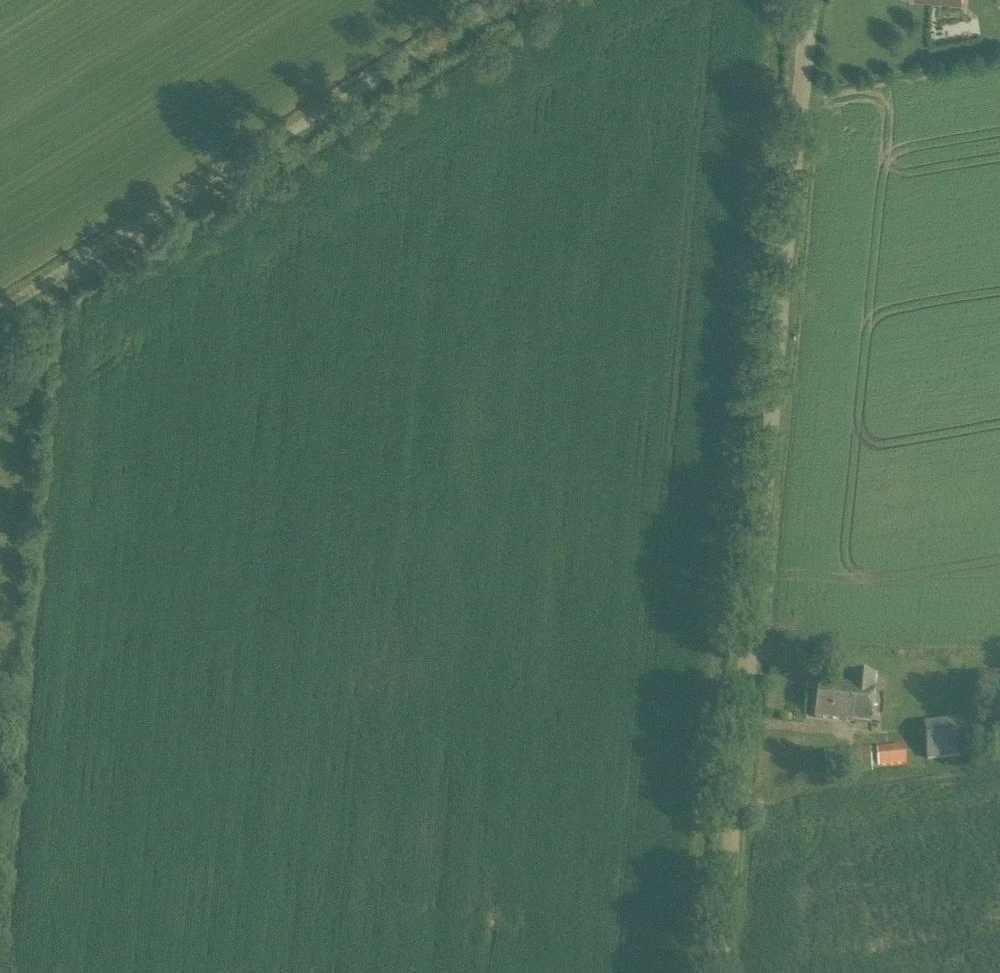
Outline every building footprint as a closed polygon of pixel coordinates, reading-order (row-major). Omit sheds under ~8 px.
[(871,723),(876,675),(848,672),(846,683),(818,681),(814,718),(871,723)] [(926,760),(973,755),(969,719),(922,724),(926,760)] [(906,765),(904,746),(869,749),(869,748),(824,752),(826,775),(871,772),(871,768),(906,765)]
